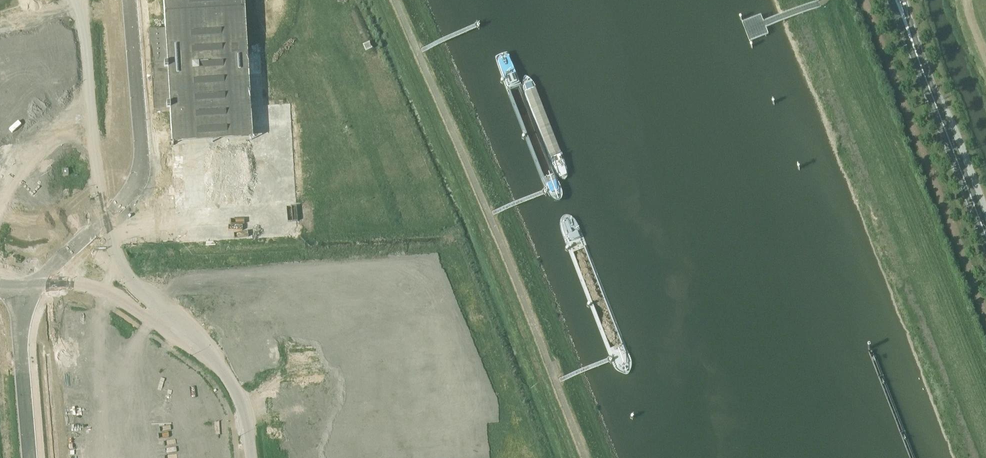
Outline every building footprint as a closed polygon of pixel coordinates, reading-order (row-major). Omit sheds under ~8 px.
[(168,240),(293,238),(290,104),(260,104),(259,55),(242,55),(243,73),(245,75),(243,76),(225,57),(223,57),(234,47),(232,0),(156,0),(156,31),(145,31),(147,112),(166,112),(168,240)] [(292,377),(293,420),(289,420),(289,425),(264,426),(265,440),(277,439),(278,451),(295,450),(295,457),(381,457),(379,374),(292,377)]
